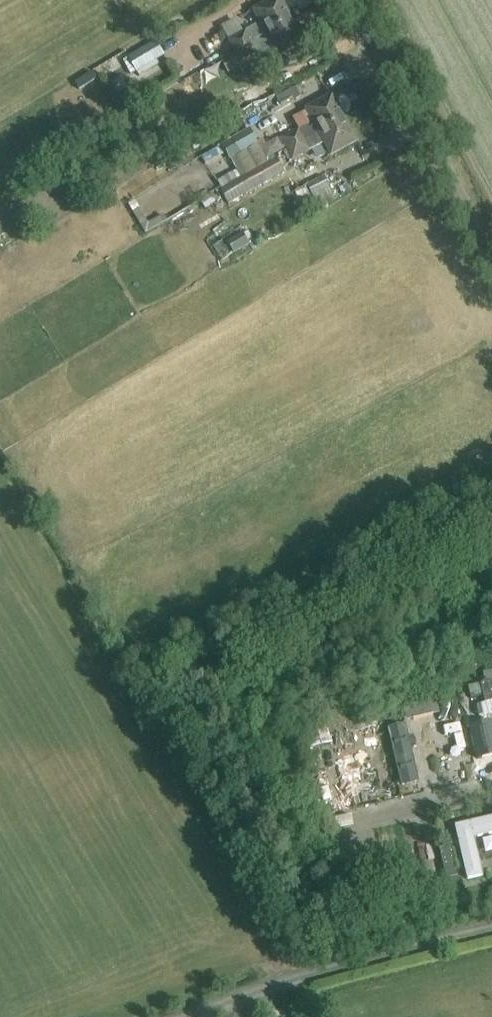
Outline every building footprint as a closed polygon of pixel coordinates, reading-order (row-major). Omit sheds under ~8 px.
[(291,21),(280,0),(274,0),(252,11),(259,23),(227,41),(233,52),(291,21)] [(277,58),(303,44),(291,21),(233,52),(239,63),(256,53),(257,56),(274,59),(277,57),(277,58)] [(139,77),(158,64),(156,60),(164,56),(155,40),(122,60),(132,75),(136,73),(139,77)] [(76,91),(97,79),(92,70),(71,82),(76,91)] [(248,107),(272,93),(265,81),(241,94),(248,107)] [(287,150),(344,119),(332,96),(305,110),(312,123),(281,139),(287,150)] [(344,119),(287,150),(292,160),(324,144),(330,157),(357,143),(344,119)] [(231,141),(240,156),(257,145),(249,131),(231,141)] [(283,170),(276,159),(234,182),(242,196),(267,182),(266,180),(283,170)] [(334,196),(324,177),(306,186),(319,212),(328,207),(324,201),(334,196)] [(249,245),(242,234),(226,242),(233,254),(249,245)] [(229,254),(221,242),(213,247),(221,260),(229,254)] [(481,685),(485,702),(491,701),(491,682),(481,685)] [(439,713),(434,694),(418,698),(423,717),(439,713)] [(418,698),(402,702),(406,720),(423,717),(418,698)] [(356,711),(361,731),(373,728),(369,709),(356,711)] [(361,731),(356,711),(340,715),(345,735),(361,731)] [(448,713),(429,717),(443,775),(462,771),(448,713)] [(340,715),(324,719),(329,739),(345,735),(340,715)] [(329,739),(324,719),(303,724),(308,744),(329,739)] [(407,723),(388,728),(402,786),(421,781),(407,723)] [(478,762),(491,758),(491,730),(491,724),(470,729),(478,762)] [(366,735),(347,740),(361,798),(380,793),(366,735)] [(343,741),(324,745),(338,803),(357,798),(343,741)] [(472,819),(453,823),(467,881),(486,876),(472,819)] [(446,879),(458,876),(451,844),(440,847),(446,879)]
